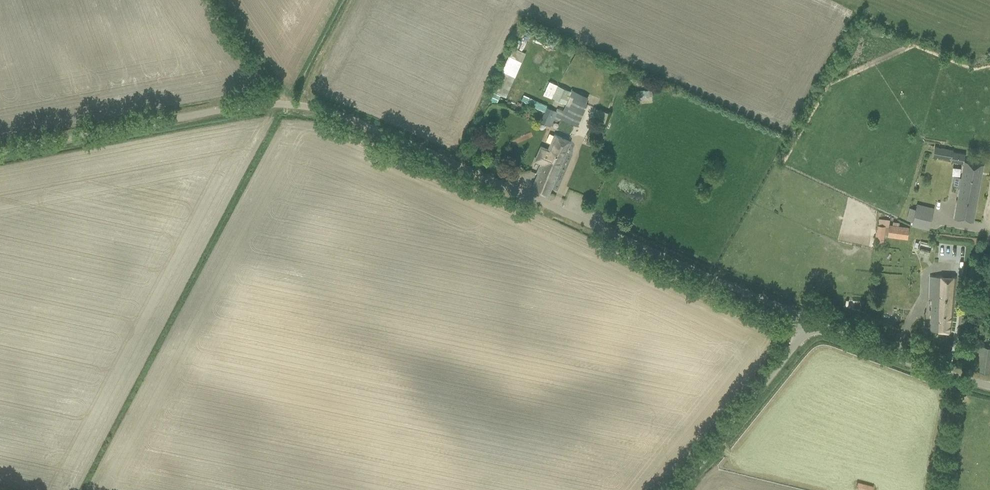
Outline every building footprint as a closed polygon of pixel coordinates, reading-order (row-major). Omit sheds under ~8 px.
[(494,93),(491,100),(498,103),(501,96),(506,98),(515,78),(503,73),(494,93)] [(548,107),(542,122),(552,126),(554,120),(556,122),(562,119),(578,126),(588,104),(586,103),(589,97),(572,89),(570,90),(554,83),(548,97),(566,105),(564,110),(557,108),(556,110),(548,107)] [(636,97),(652,97),(652,89),(636,89),(636,97)] [(511,91),(507,101),(514,105),(519,95),(511,91)] [(590,105),(587,112),(603,120),(606,113),(590,105)] [(543,164),(531,188),(548,196),(552,187),(558,175),(557,175),(571,142),(555,134),(548,149),(541,145),(534,160),(536,161),(543,164)] [(935,147),(933,156),(950,160),(952,150),(935,147)] [(952,151),(951,161),(963,163),(959,187),(958,196),(954,217),(963,220),(973,221),(983,164),(973,162),(964,161),(964,160),(965,154),(952,151)] [(912,226),(930,230),(935,208),(918,204),(912,226)] [(885,242),(886,229),(877,228),(876,241),(885,242)] [(915,240),(911,253),(929,258),(932,244),(929,243),(930,239),(922,237),(921,241),(915,240)] [(950,332),(951,322),(955,278),(933,276),(931,299),(933,299),(930,330),(950,332)] [(982,345),(977,371),(989,373),(989,367),(989,347),(982,345)] [(857,489),(872,489),(873,485),(857,481),(855,489),(857,489)]
